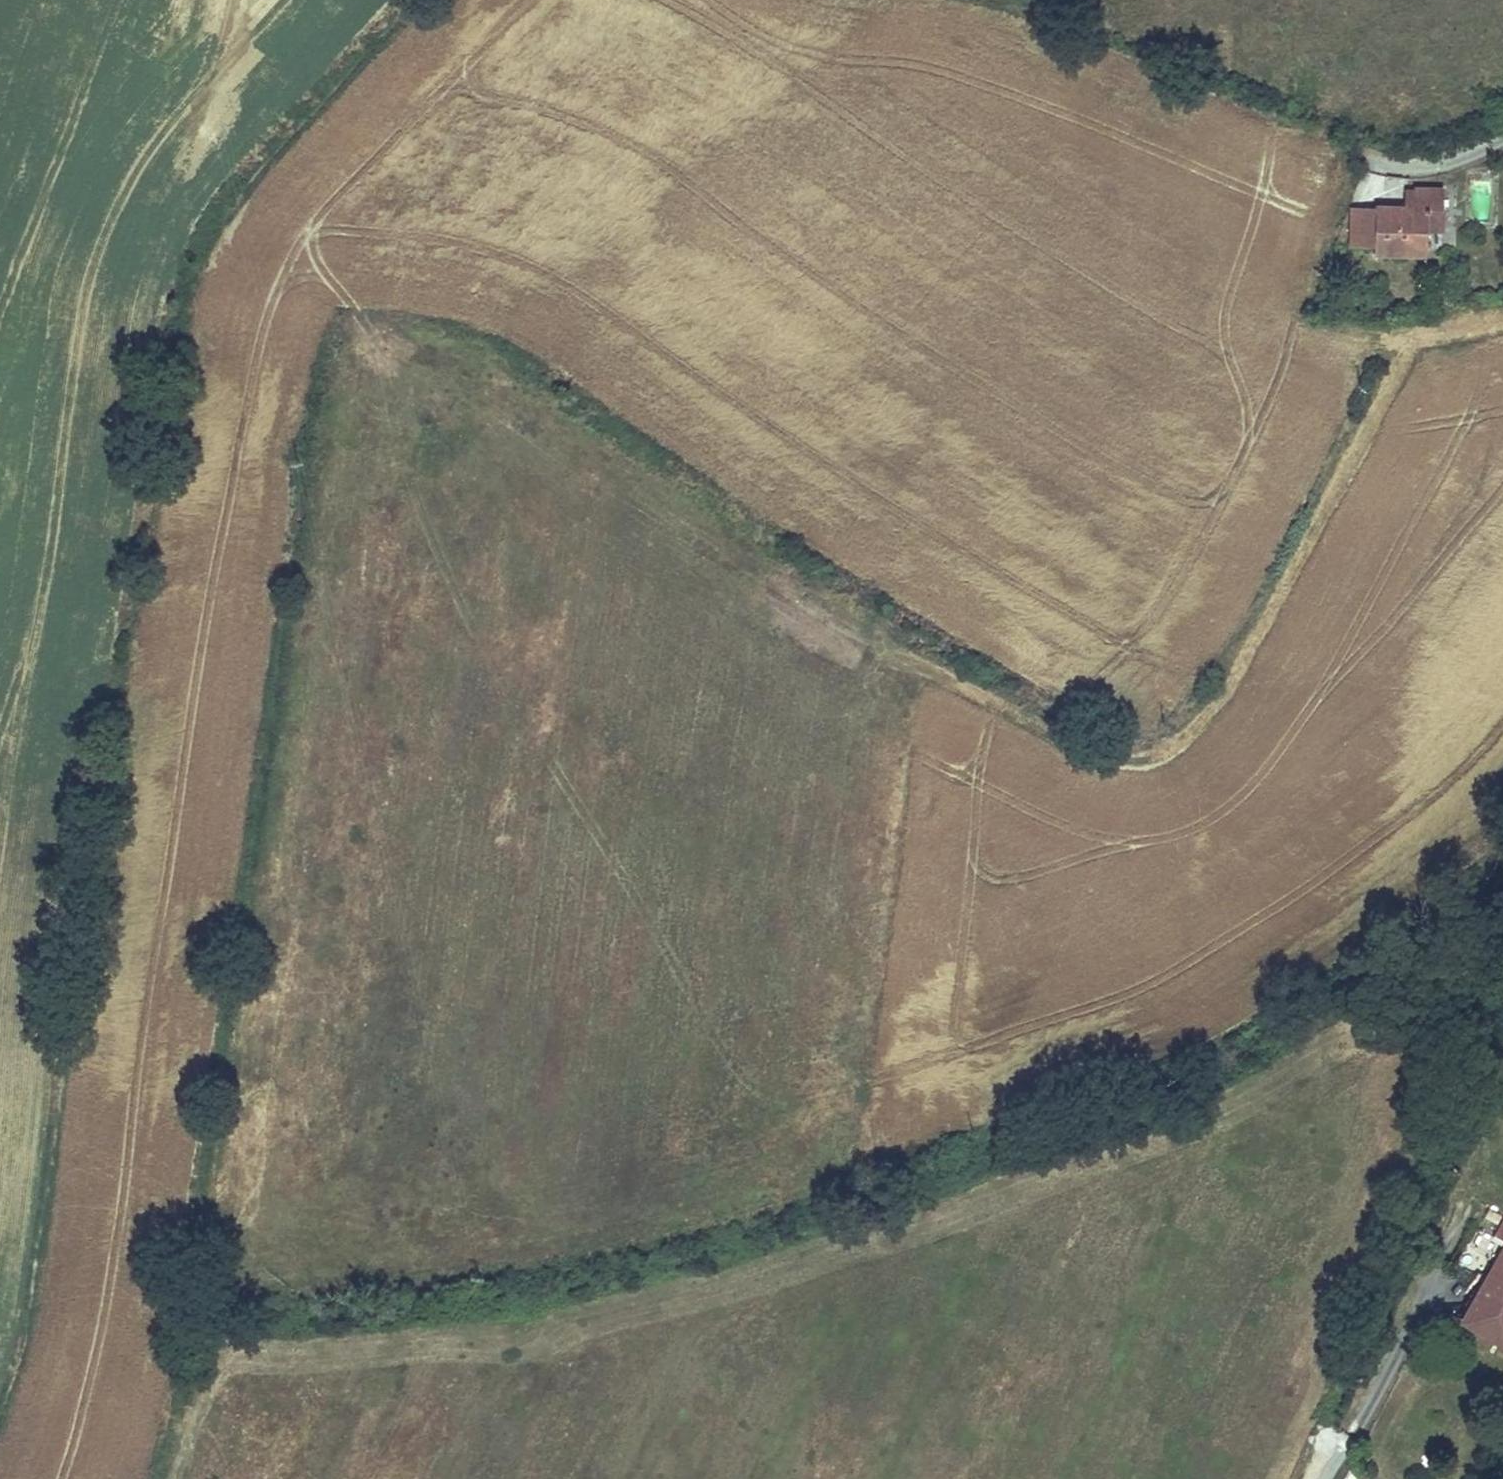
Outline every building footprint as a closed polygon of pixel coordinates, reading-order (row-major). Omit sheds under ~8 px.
[(1374,203),(1374,206),(1374,247),(1374,255),(1429,256),(1429,230),(1443,230),(1444,187),(1413,186),(1413,188),(1404,188),(1404,203),(1374,203)] [(1374,206),(1350,206),(1349,246),(1374,247),(1374,206)] [(1493,1236),(1502,1242),(1502,1218),(1493,1236)] [(1480,1284),(1487,1288),(1502,1260),(1502,1244),(1480,1284)] [(1459,1322),(1502,1347),(1502,1260),(1487,1288),(1480,1284),(1459,1322)]
